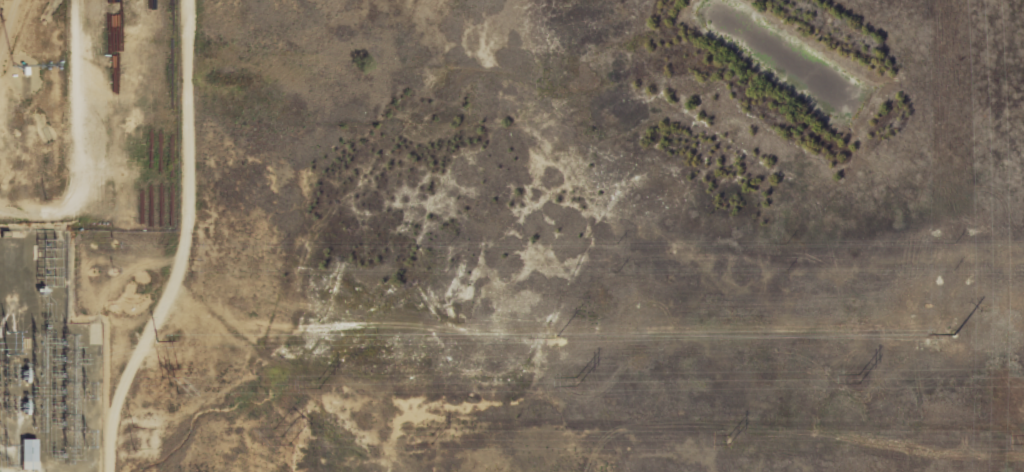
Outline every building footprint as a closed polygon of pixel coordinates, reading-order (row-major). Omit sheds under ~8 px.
[(19,469),(35,470),(36,440),(20,439),(19,469)]
